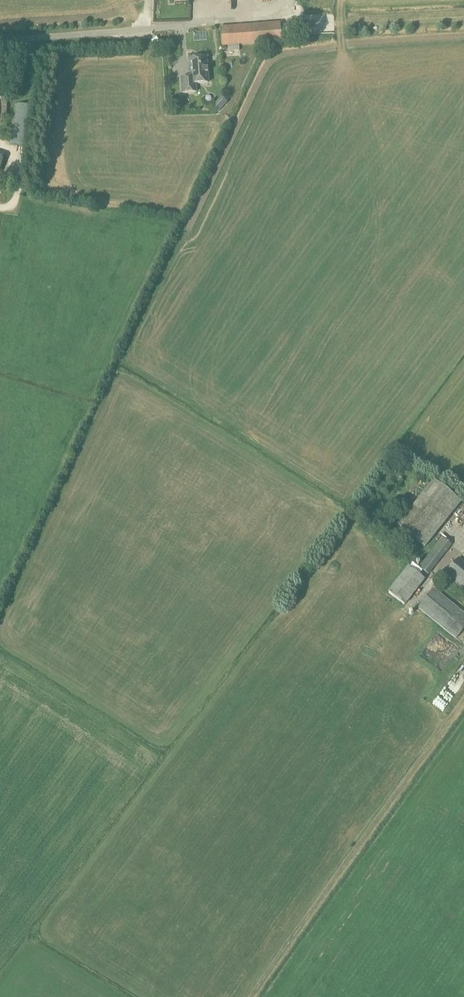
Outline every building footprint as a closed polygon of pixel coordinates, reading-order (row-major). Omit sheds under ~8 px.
[(222,27),(220,27),(221,28),(221,29),(221,30),(222,47),(222,48),(223,48),(226,47),(227,47),(227,52),(239,51),(239,46),(261,45),(262,44),(267,44),(270,44),(275,43),(282,43),(282,40),(281,28),(280,23),(277,23),(238,26),(235,26),(222,27)] [(189,77),(180,78),(181,87),(181,89),(181,91),(181,93),(181,94),(182,94),(183,94),(185,94),(193,93),(195,93),(196,93),(197,93),(197,90),(197,85),(198,85),(200,85),(202,85),(203,85),(205,84),(210,84),(209,80),(208,67),(208,64),(208,58),(208,57),(201,58),(196,58),(189,59),(189,60),(189,65),(189,68),(189,69),(188,69),(188,75),(189,77)] [(217,101),(211,107),(217,112),(227,102),(221,97),(218,99),(217,101)] [(15,106),(9,145),(28,147),(33,109),(16,106),(15,106)] [(424,547),(460,502),(432,480),(408,510),(403,506),(396,515),(401,519),(396,524),(424,547)] [(427,574),(451,545),(441,537),(417,566),(427,574)] [(458,558),(446,573),(463,588),(463,563),(458,558)] [(404,605),(424,580),(407,567),(387,592),(404,605)] [(463,627),(463,614),(433,589),(417,607),(455,638),(463,627)]
